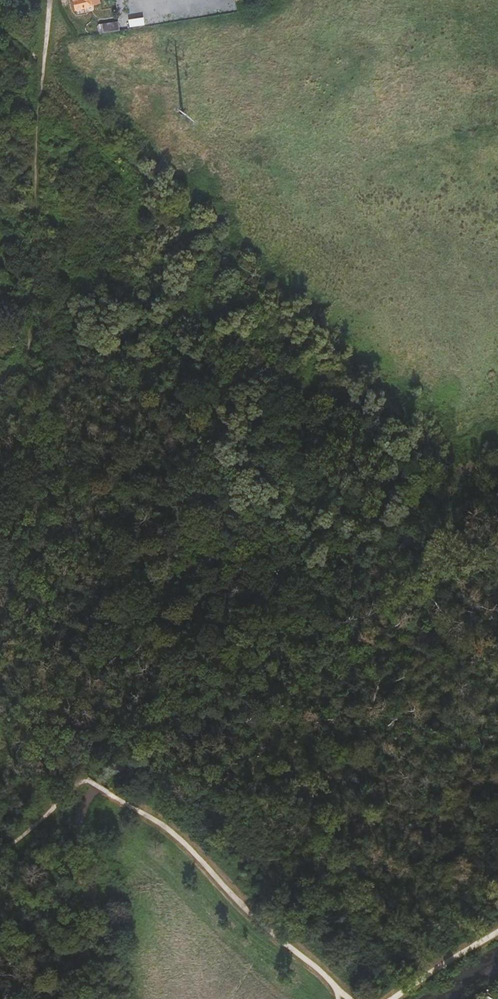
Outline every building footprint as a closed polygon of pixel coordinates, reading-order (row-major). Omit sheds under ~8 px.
[(73,8),(75,7),(76,10),(85,8),(85,5),(90,5),(89,3),(97,1),(97,0),(72,0),(73,8)] [(104,34),(110,33),(122,32),(120,21),(103,23),(104,34)] [(107,493),(101,498),(108,505),(113,500),(107,493)]
